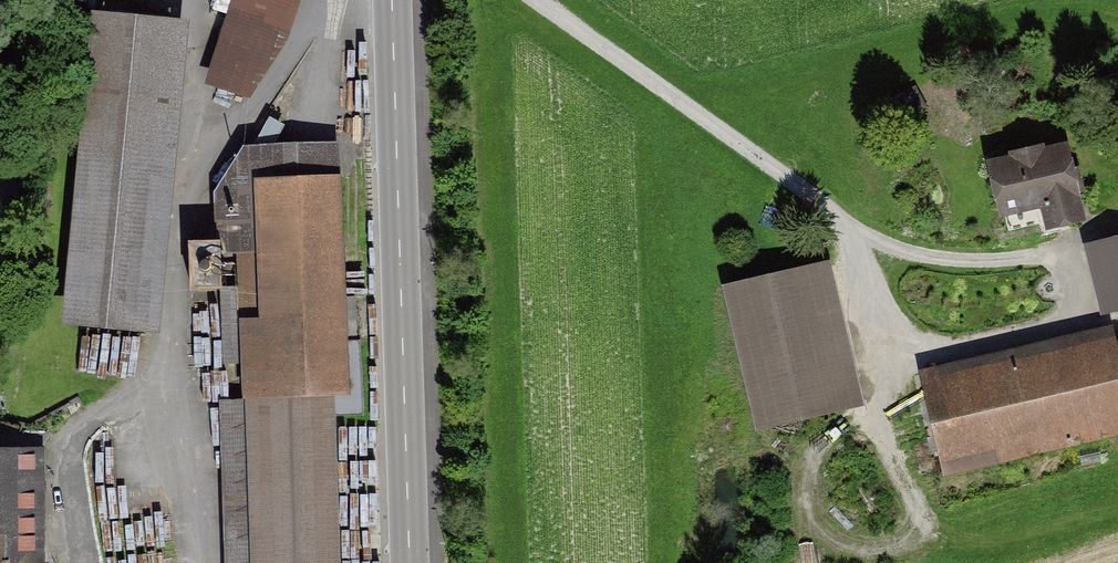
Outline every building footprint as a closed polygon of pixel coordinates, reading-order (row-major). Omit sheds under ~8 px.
[(62,337),(150,344),(174,46),(86,39),(62,337)] [(331,145),(235,148),(236,195),(332,192),(331,145)] [(1043,234),(1082,225),(1075,197),(1083,196),(1077,167),(1069,169),(1064,148),(1039,154),(1037,147),(1002,155),(1003,162),(980,167),(991,217),(1036,207),(1043,234)] [(339,399),(332,192),(236,195),(243,402),(331,400),(339,399)] [(1100,313),(1117,309),(1117,236),(1084,244),(1100,313)] [(192,245),(191,288),(221,289),(222,246),(192,245)] [(829,251),(718,277),(753,425),(864,398),(829,251)] [(1107,334),(916,376),(940,482),(1117,443),(1117,381),(1107,334)] [(331,400),(243,402),(226,403),(231,562),(336,562),(331,400)] [(47,449),(0,449),(0,562),(47,562),(47,449)]
